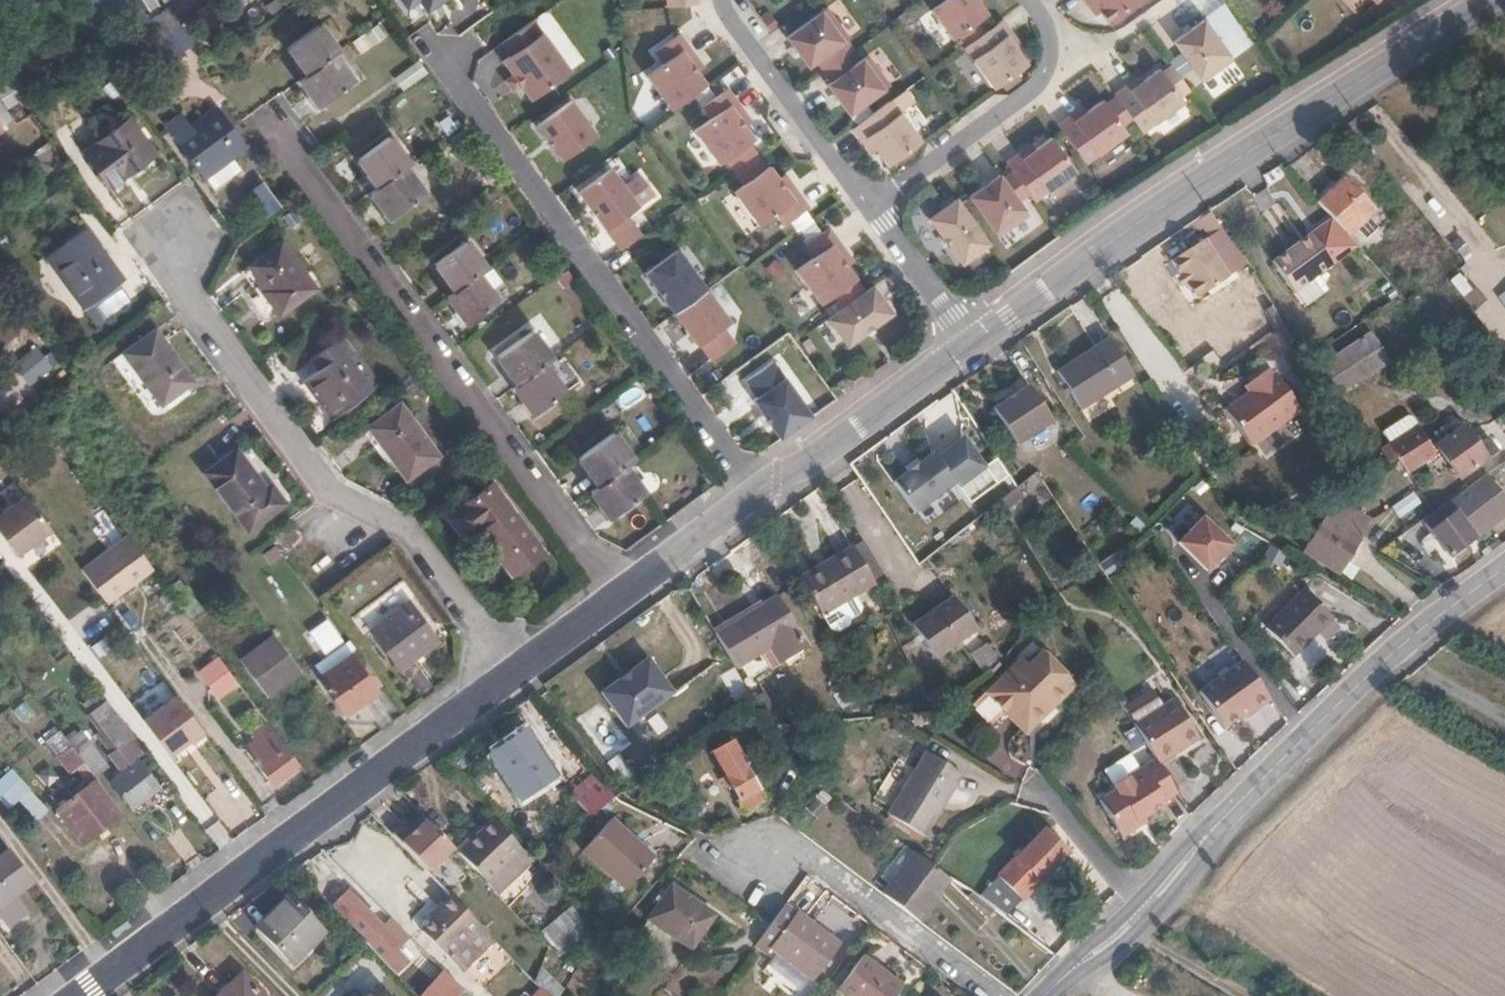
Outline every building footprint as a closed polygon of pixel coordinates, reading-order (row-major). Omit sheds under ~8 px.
[(130,26),(147,13),(137,0),(111,0),(130,26)] [(206,5),(212,16),(227,7),(223,0),(216,0),(206,5)] [(404,9),(413,2),(423,15),(444,0),(397,0),(404,9)] [(937,2),(930,7),(952,37),(958,32),(980,16),(986,11),(978,0),(940,0),(937,2)] [(1106,21),(1135,0),(1092,0),(1106,21)] [(816,58),(839,42),(848,36),(827,5),(786,33),(807,64),(816,58)] [(227,10),(217,15),(221,23),(231,17),(227,10)] [(965,43),(987,27),(980,16),(958,32),(965,43)] [(1011,30),(1002,17),(987,27),(965,43),(962,45),(992,87),(1027,62),(1006,34),(1011,30)] [(1180,52),(1191,67),(1200,81),(1231,59),(1202,18),(1172,40),(1180,52)] [(181,44),(161,19),(151,29),(171,53),(181,44)] [(495,48),(504,59),(540,31),(531,20),(495,48)] [(360,54),(386,37),(377,24),(351,41),(360,54)] [(331,60),(337,56),(317,27),(286,50),(306,78),(297,84),(316,111),(351,88),(331,60)] [(571,74),(541,33),(496,65),(526,106),(571,74)] [(661,63),(648,73),(674,108),(691,94),(705,83),(688,62),(695,57),(677,33),(652,52),(661,63)] [(823,68),(845,51),(839,42),(816,58),(823,68)] [(852,62),(845,51),(823,68),(830,79),(852,62)] [(866,52),(852,62),(830,79),(826,82),(848,112),(864,101),(888,83),(866,52)] [(1168,60),(1179,76),(1191,67),(1180,52),(1168,60)] [(1168,83),(1179,76),(1168,60),(1157,67),(1168,83)] [(1131,118),(1141,131),(1182,101),(1168,83),(1157,67),(1128,88),(1125,83),(1113,92),(1115,95),(1131,118)] [(644,76),(670,111),(674,108),(648,73),(644,76)] [(713,94),(705,83),(691,94),(699,105),(713,94)] [(724,86),(713,94),(699,105),(708,117),(691,129),(716,163),(722,159),(745,141),(752,137),(735,115),(741,110),(724,86)] [(1104,104),(1121,126),(1131,118),(1115,95),(1104,104)] [(920,139),(890,97),(871,111),(865,116),(855,123),(851,126),(861,138),(866,135),(887,164),(920,139)] [(599,136),(574,99),(533,127),(558,164),(599,136)] [(1073,145),(1085,163),(1126,132),(1121,126),(1104,104),(1100,99),(1072,121),(1069,115),(1057,124),(1061,129),(1073,145)] [(848,112),(855,123),(865,116),(871,111),(864,101),(848,112)] [(213,109),(185,126),(214,167),(243,149),(213,109)] [(153,145),(128,112),(84,147),(109,178),(153,145)] [(214,167),(185,126),(171,130),(201,169),(214,167)] [(1052,137),(1064,154),(1073,145),(1061,129),(1052,137)] [(1027,191),(1033,199),(1075,169),(1064,154),(1052,137),(1050,135),(1021,157),(1017,151),(1005,161),(1011,169),(1027,191)] [(407,170),(413,166),(392,138),(359,161),(379,190),(371,196),(390,223),(426,197),(407,170)] [(722,159),(731,170),(754,153),(745,141),(722,159)] [(754,153),(731,170),(741,182),(764,165),(754,153)] [(741,182),(733,188),(758,222),(773,211),(782,223),(787,219),(802,207),(806,204),(789,180),(782,185),(766,163),(764,165),(741,182)] [(1017,198),(1027,191),(1011,169),(1001,177),(1017,198)] [(622,188),(609,171),(577,196),(620,252),(641,236),(628,218),(656,196),(639,174),(622,188)] [(966,193),(977,208),(996,234),(1027,211),(1017,198),(1001,177),(997,171),(966,193)] [(1347,176),(1319,201),(1347,233),(1361,220),(1370,228),(1380,219),(1372,210),(1375,207),(1347,176)] [(245,192),(263,219),(279,208),(261,182),(245,192)] [(758,222),(733,188),(731,189),(756,224),(758,222)] [(957,200),(968,216),(977,208),(966,193),(957,200)] [(960,260),(986,241),(968,216),(957,200),(954,197),(928,216),(960,260)] [(1437,206),(1427,213),(1448,240),(1458,233),(1437,206)] [(787,219),(796,230),(811,219),(802,207),(787,219)] [(811,219),(796,230),(804,241),(820,230),(811,219)] [(820,230),(804,241),(802,243),(811,254),(793,267),(819,302),(831,293),(855,276),(838,254),(845,249),(827,225),(820,230)] [(124,280),(83,227),(43,259),(83,311),(124,280)] [(1294,294),(1336,263),(1313,233),(1272,264),(1294,294)] [(1232,274),(1207,236),(1175,257),(1185,274),(1179,279),(1185,287),(1191,284),(1200,296),(1232,274)] [(488,271),(495,265),(476,237),(439,262),(460,290),(452,296),(472,323),(507,299),(488,271)] [(315,289),(280,242),(250,264),(267,288),(262,292),(279,314),(315,289)] [(730,324),(676,251),(645,274),(711,364),(736,345),(724,328),(730,324)] [(831,293),(840,306),(863,289),(855,276),(831,293)] [(827,315),(847,342),(890,310),(870,284),(863,289),(840,306),(827,315)] [(846,342),(847,342),(827,315),(826,316),(846,342)] [(17,334),(8,320),(0,325),(0,345),(17,334)] [(365,337),(356,325),(334,340),(342,353),(304,379),(332,418),(373,388),(345,350),(365,337)] [(195,380),(157,328),(125,353),(162,404),(195,380)] [(551,364),(557,360),(536,332),(503,355),(523,384),(516,389),(535,416),(569,392),(551,364)] [(1366,337),(1328,361),(1324,363),(1342,391),(1345,390),(1384,366),(1366,337)] [(34,345),(9,365),(27,388),(52,368),(34,345)] [(1097,419),(1149,383),(1122,346),(1071,381),(1097,419)] [(811,415),(772,358),(740,380),(778,437),(811,415)] [(1242,360),(1230,368),(1261,415),(1278,402),(1252,364),(1247,368),(1242,360)] [(1227,381),(1207,397),(1233,436),(1261,415),(1230,368),(1222,373),(1227,381)] [(1055,415),(1031,380),(994,406),(1018,440),(1055,415)] [(1233,436),(1207,397),(1202,400),(1230,438),(1233,436)] [(436,455),(398,403),(367,426),(404,478),(436,455)] [(1461,475),(1496,451),(1486,437),(1475,443),(1463,425),(1438,442),(1461,475)] [(1399,455),(1408,470),(1436,451),(1430,440),(1422,427),(1385,450),(1391,460),(1399,455)] [(628,467),(636,462),(616,433),(579,457),(599,487),(593,492),(613,520),(647,495),(628,467)] [(985,465),(963,434),(939,451),(957,476),(961,482),(985,465)] [(233,446),(215,459),(259,518),(283,499),(269,480),(263,485),(233,446)] [(939,451),(935,447),(894,475),(916,505),(957,476),(939,451)] [(259,518),(215,459),(201,470),(245,528),(259,518)] [(1430,514),(1456,550),(1504,515),(1504,482),(1495,467),(1430,514)] [(542,552),(491,484),(445,518),(461,541),(477,531),(509,576),(542,552)] [(1400,518),(1421,503),(1412,491),(1391,507),(1400,518)] [(23,496),(0,514),(0,539),(13,556),(48,530),(23,496)] [(1338,570),(1368,521),(1336,500),(1306,550),(1338,570)] [(1233,518),(1243,524),(1248,517),(1239,511),(1233,518)] [(1207,516),(1180,543),(1210,573),(1237,546),(1207,516)] [(289,521),(271,535),(283,550),(300,536),(289,521)] [(150,567),(126,534),(79,568),(104,602),(150,567)] [(870,572),(849,539),(799,573),(832,624),(838,625),(848,620),(850,613),(859,607),(858,597),(851,586),(870,572)] [(772,587),(755,598),(789,647),(803,638),(772,587)] [(1292,653),(1332,617),(1305,588),(1265,625),(1292,653)] [(980,624),(956,590),(914,616),(937,652),(980,624)] [(755,598),(710,625),(732,661),(766,640),(776,655),(789,647),(755,598)] [(436,641),(407,603),(370,631),(398,668),(436,641)] [(298,667),(273,633),(238,658),(265,692),(298,667)] [(980,650),(990,668),(1001,657),(991,641),(980,650)] [(1027,725),(1075,675),(1040,641),(1027,654),(1022,649),(986,685),(1027,725)] [(370,686),(379,679),(355,647),(316,676),(344,713),(374,691),(370,686)] [(225,692),(237,683),(216,656),(195,672),(206,687),(216,680),(225,692)] [(622,726),(668,694),(643,658),(625,670),(616,677),(597,690),(622,726)] [(1254,711),(1271,698),(1244,660),(1200,691),(1225,726),(1242,714),(1252,707),(1254,711)] [(613,673),(616,677),(625,670),(621,666),(613,673)] [(1124,703),(1156,756),(1159,761),(1200,734),(1166,678),(1124,703)] [(215,699),(225,692),(216,680),(206,687),(215,699)] [(112,752),(128,740),(97,697),(80,710),(112,752)] [(202,734),(175,697),(142,721),(168,758),(202,734)] [(1244,717),(1254,711),(1252,707),(1242,714),(1244,717)] [(268,783),(296,763),(265,720),(249,733),(253,739),(242,747),(268,783)] [(53,757),(68,747),(55,727),(40,737),(53,757)] [(73,731),(64,737),(71,747),(88,770),(101,760),(82,734),(77,736),(73,731)] [(546,764),(523,733),(504,747),(505,749),(497,755),(506,768),(503,770),(513,783),(516,781),(526,796),(547,781),(538,769),(546,764)] [(762,798),(727,739),(711,749),(744,808),(762,798)] [(90,780),(93,777),(88,770),(71,747),(56,757),(69,776),(76,772),(86,786),(55,811),(81,846),(120,816),(90,780)] [(926,832),(966,771),(928,747),(889,810),(926,832)] [(1166,800),(1178,792),(1159,761),(1156,756),(1115,782),(1118,788),(1101,798),(1124,836),(1144,824),(1142,820),(1167,805),(1166,800)] [(130,807),(156,788),(136,761),(110,780),(130,807)] [(29,793),(8,770),(0,777),(0,796),(12,809),(29,793)] [(598,809),(605,802),(610,791),(594,771),(579,784),(598,809)] [(458,853),(488,884),(524,851),(493,819),(458,853)] [(610,823),(587,846),(584,854),(623,892),(652,862),(610,823)] [(427,868),(451,846),(431,824),(408,847),(427,868)] [(1023,898),(1066,849),(1042,826),(997,873),(1023,898)] [(879,893),(913,919),(946,873),(935,864),(913,849),(879,893)] [(6,850),(0,855),(0,917),(6,925),(23,913),(12,896),(29,882),(6,850)] [(713,916),(670,886),(646,919),(689,950),(713,916)] [(288,958),(324,922),(293,890),(257,925),(288,958)] [(364,941),(382,960),(402,939),(384,922),(379,926),(344,891),(332,904),(366,939),(364,941)] [(447,957),(480,926),(451,895),(438,909),(442,913),(422,932),(447,957)] [(836,944),(783,906),(769,925),(753,946),(765,954),(769,948),(812,978),(836,944)] [(402,939),(406,935),(388,918),(384,922),(402,939)] [(861,957),(835,991),(841,995),(891,995),(899,985),(861,957)] [(465,971),(481,983),(489,972),(474,960),(465,971)] [(239,973),(214,995),(261,995),(239,973)] [(376,983),(362,995),(389,995),(376,983)] [(462,992),(453,983),(439,995),(458,995),(462,992)] [(538,986),(529,995),(549,995),(538,986)]
